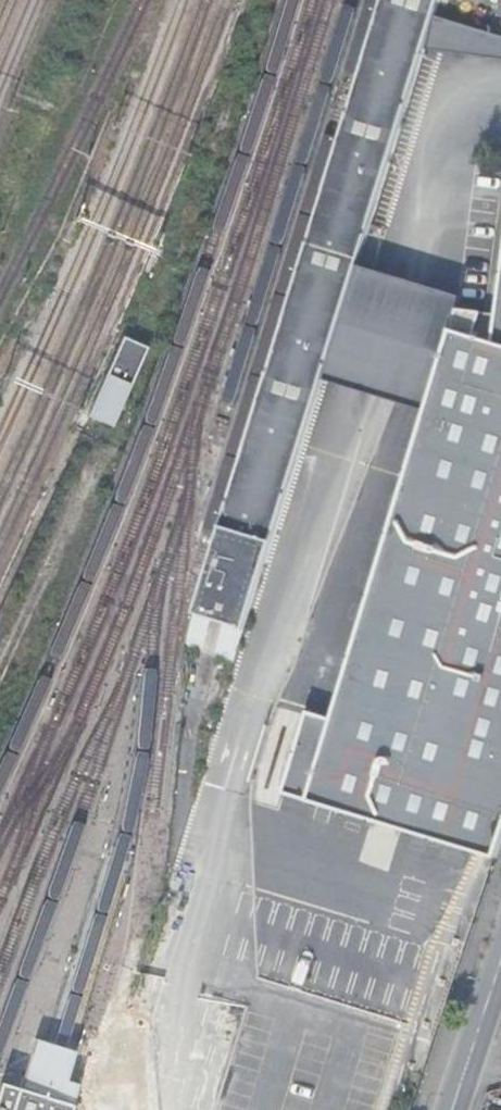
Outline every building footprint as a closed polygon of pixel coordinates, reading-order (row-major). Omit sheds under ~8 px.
[(196,604),(250,618),(334,342),(362,251),(437,0),(381,0),(196,604)] [(413,160),(432,90),(416,85),(396,156),(413,160)] [(334,342),(438,374),(459,305),(466,283),(362,251),(334,342)] [(500,768),(500,284),(497,317),(459,305),(438,374),(332,714),(307,706),(282,787),(346,807),(500,768)] [(148,349),(123,339),(90,421),(116,431),(148,349)] [(346,807),(495,855),(500,837),(500,768),(346,807)] [(1,1087),(0,1088),(0,1109),(71,1109),(1,1087)]
